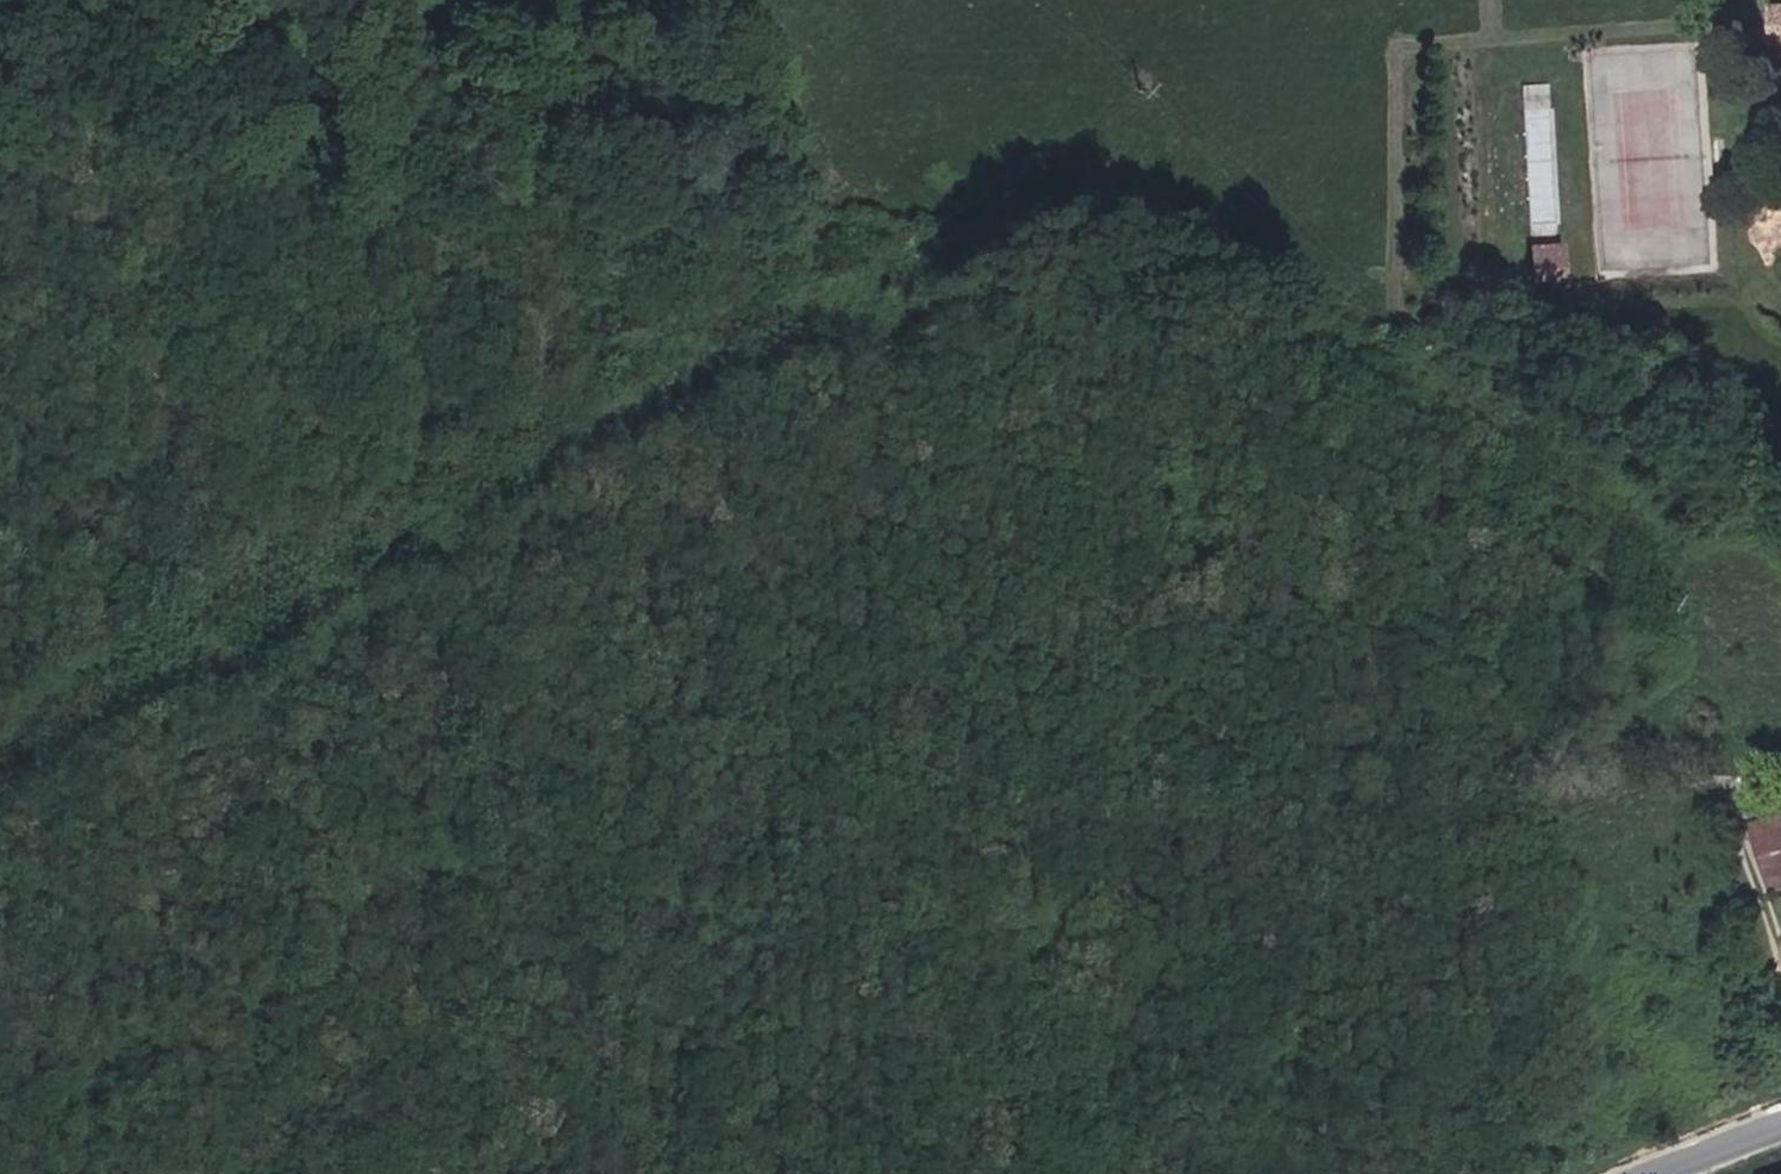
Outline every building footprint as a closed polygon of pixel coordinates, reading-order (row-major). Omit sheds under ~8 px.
[(1546,82),(1523,82),(1523,149),(1546,149),(1546,82)] [(1533,280),(1571,280),(1571,240),(1533,240),(1533,280)] [(1755,812),(1773,884),(1780,883),(1780,807),(1755,812)]
